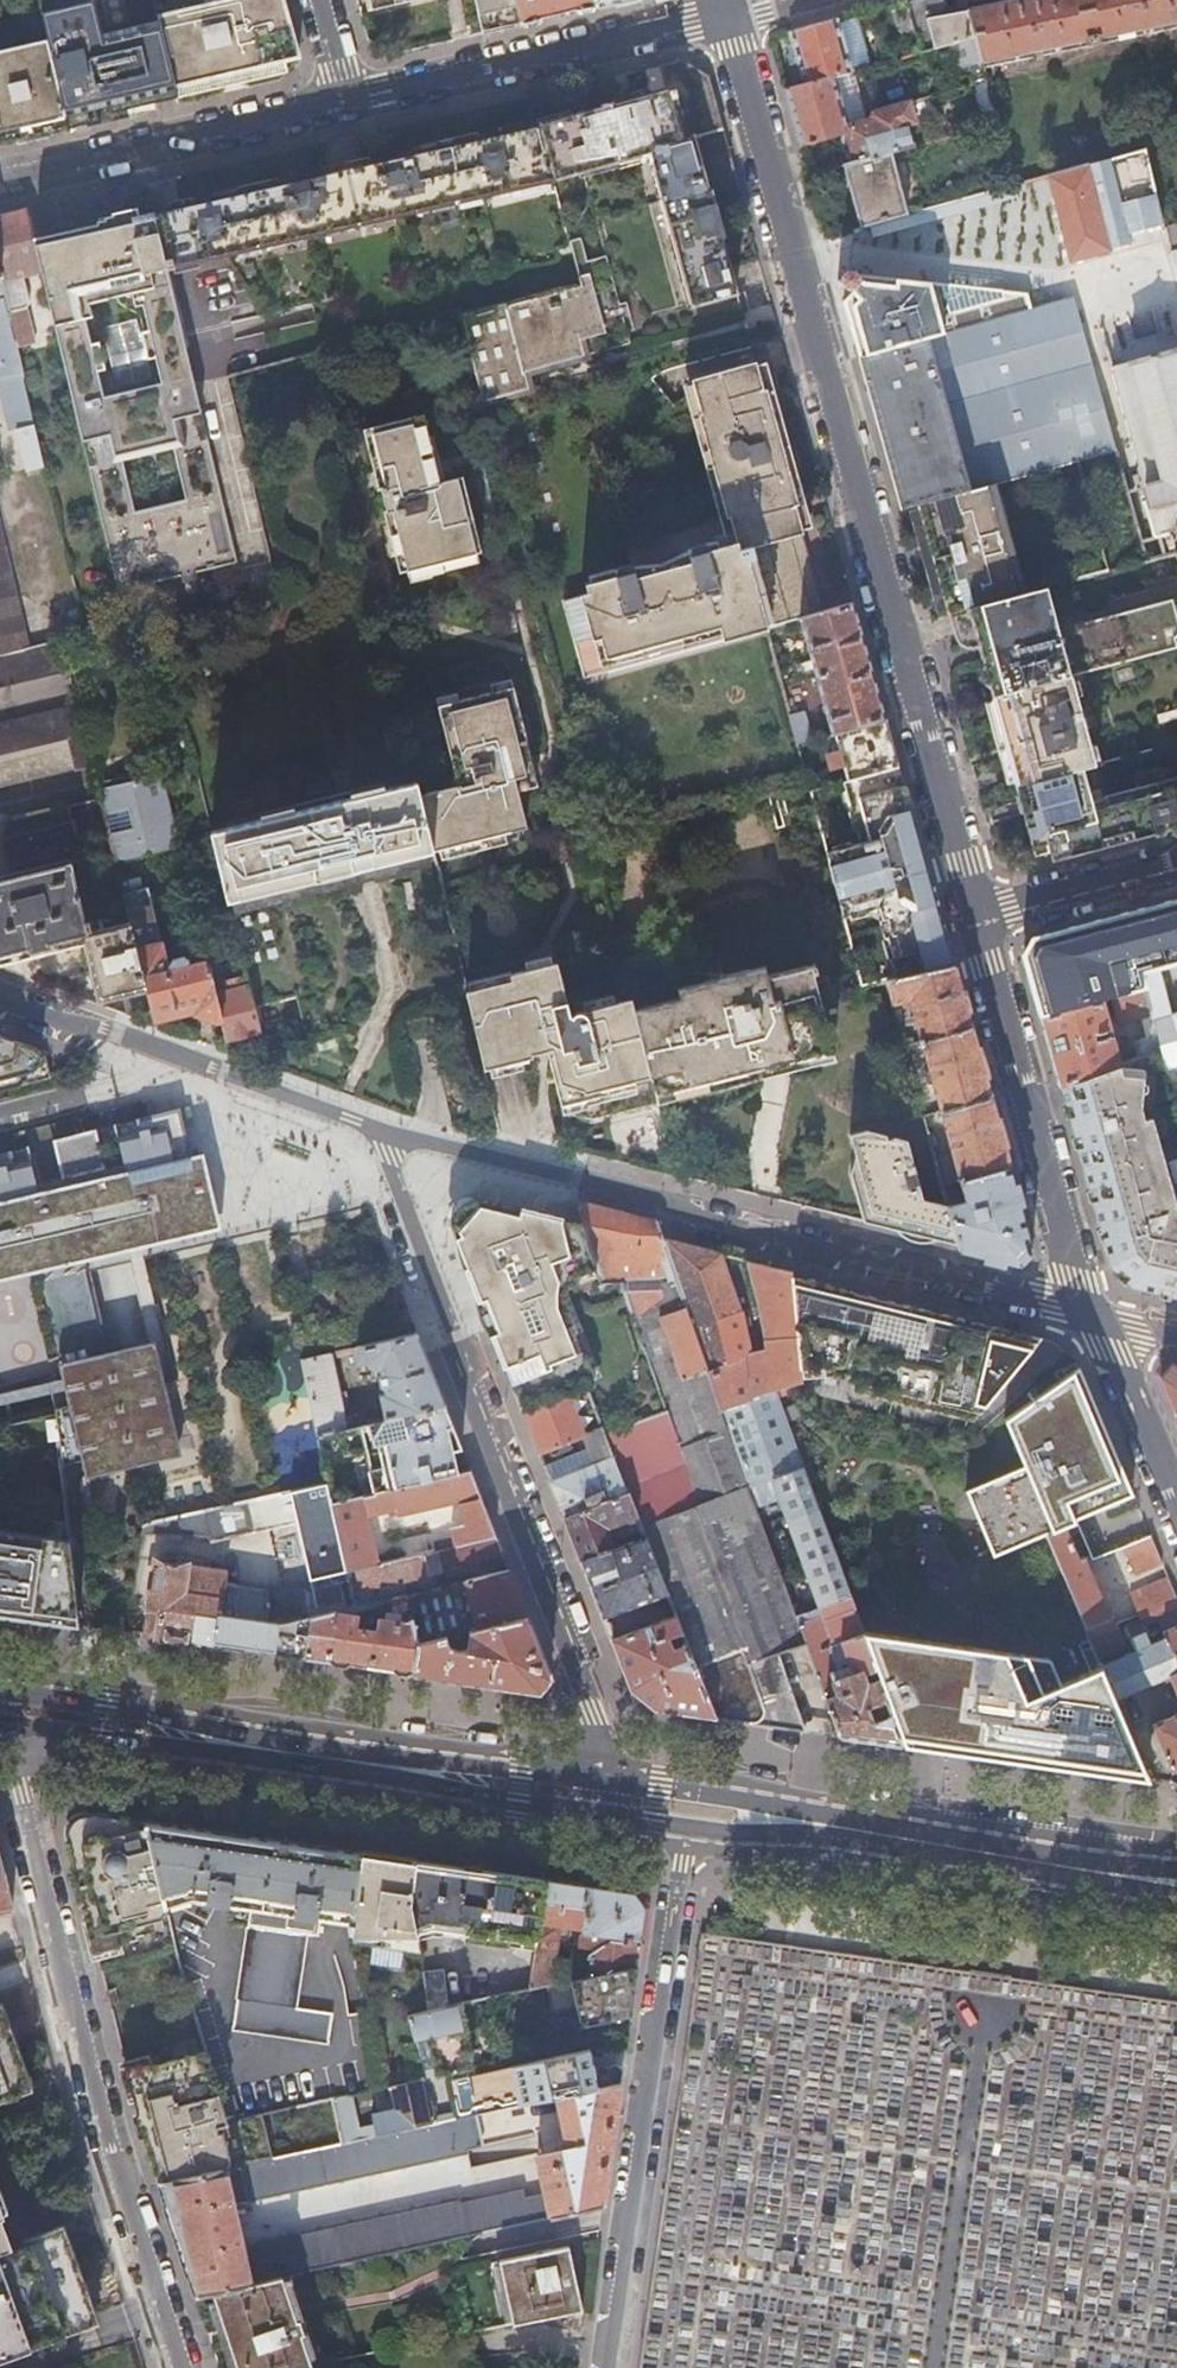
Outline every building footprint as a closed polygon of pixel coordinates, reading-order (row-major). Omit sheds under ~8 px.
[(46,42),(67,129),(88,124),(98,122),(96,111),(110,108),(111,115),(126,111),(137,109),(153,105),(175,100),(172,88),(156,23),(134,28),(99,37),(90,2),(82,4),(81,0),(36,0),(46,42)] [(156,23),(172,88),(282,62),(296,59),(280,0),(234,0),(156,19),(156,23)] [(368,12),(417,0),(365,0),(368,12)] [(480,35),(495,32),(519,26),(513,0),(473,0),(480,35)] [(519,26),(556,18),(595,9),(593,0),(513,0),(519,26)] [(595,9),(634,0),(593,0),(595,9)] [(903,3),(917,55),(939,49),(973,39),(965,11),(945,16),(941,0),(914,0),(903,3)] [(965,11),(973,39),(980,63),(1085,41),(1085,44),(1096,42),(1096,38),(1176,21),(1176,0),(1017,0),(965,11)] [(844,30),(841,20),(786,36),(800,87),(832,78),(850,73),(839,32),(844,30)] [(33,138),(59,131),(67,129),(46,42),(38,44),(0,54),(0,146),(33,138)] [(172,88),(175,100),(237,85),(284,73),(282,62),(172,88)] [(534,125),(550,182),(646,155),(689,308),(734,295),(719,239),(722,238),(714,207),(740,199),(736,187),(713,102),(706,78),(681,62),(657,67),(663,90),(644,95),(640,96),(625,100),(594,109),(579,113),(534,125)] [(800,87),(784,91),(799,148),(845,135),(846,134),(844,127),(846,126),(836,93),(842,91),(840,84),(834,85),(832,78),(800,87)] [(985,82),(971,86),(980,118),(994,114),(985,82)] [(640,96),(644,95),(643,92),(624,97),(625,100),(640,96)] [(912,148),(907,127),(914,125),(907,103),(871,113),(868,118),(869,120),(844,127),(846,134),(845,135),(847,144),(853,164),(889,154),(912,148)] [(593,104),(533,121),(534,125),(579,113),(594,109),(593,104)] [(127,116),(126,111),(111,115),(110,108),(96,111),(98,122),(127,116)] [(997,125),(994,114),(980,118),(950,126),(952,137),(997,125)] [(98,122),(88,124),(89,128),(128,118),(127,116),(98,122)] [(493,134),(515,129),(514,124),(492,129),(493,134)] [(166,208),(151,212),(165,270),(356,227),(550,182),(534,125),(515,129),(493,134),(473,139),(410,153),(378,160),(365,164),(317,174),(299,178),(260,187),(210,198),(192,203),(166,208)] [(409,148),(410,153),(473,139),(472,133),(409,148)] [(847,144),(840,146),(845,166),(853,164),(847,144)] [(1113,159),(1046,177),(1058,223),(1068,261),(1127,245),(1124,234),(1162,226),(1143,151),(1113,159)] [(906,216),(889,154),(853,164),(841,167),(858,229),(893,219),(906,216)] [(316,169),(317,174),(365,164),(363,158),(316,169)] [(209,193),(210,198),(260,187),(259,182),(209,193)] [(165,204),(166,208),(192,203),(191,198),(165,204)] [(92,222),(93,225),(68,231),(31,239),(39,272),(83,451),(117,591),(138,586),(141,598),(150,596),(147,583),(236,562),(201,417),(165,270),(151,212),(135,215),(133,205),(109,210),(110,215),(101,217),(102,220),(92,222)] [(14,349),(33,344),(25,314),(29,307),(22,276),(39,272),(31,239),(24,211),(0,216),(0,289),(14,349)] [(1165,231),(1173,264),(1176,263),(1176,228),(1165,231)] [(580,239),(567,243),(579,287),(507,305),(524,375),(606,351),(604,346),(628,339),(605,257),(586,262),(580,239)] [(849,269),(836,282),(849,295),(862,283),(855,276),(849,269)] [(862,283),(849,295),(842,302),(858,359),(948,335),(936,285),(855,276),(862,283)] [(1025,295),(936,285),(948,335),(1030,312),(1025,295)] [(23,384),(14,349),(0,289),(0,389),(23,384)] [(986,488),(1114,454),(1082,336),(1081,336),(1072,300),(1030,312),(948,335),(858,359),(879,438),(900,512),(917,507),(986,488)] [(524,375),(507,305),(459,316),(481,403),(528,391),(524,375)] [(630,344),(628,339),(604,346),(606,351),(630,344)] [(1151,358),(1110,369),(1154,532),(1174,526),(1176,532),(1176,533),(1176,351),(1151,358)] [(757,364),(801,533),(812,530),(767,361),(757,364)] [(801,620),(822,614),(818,598),(815,588),(812,577),(810,566),(807,554),(801,533),(757,364),(693,381),(735,543),(727,546),(583,585),(586,594),(559,602),(584,682),(767,630),(801,620)] [(685,383),(727,546),(735,543),(693,381),(685,383)] [(43,465),(23,384),(0,389),(0,399),(7,429),(15,428),(25,469),(43,465)] [(423,414),(364,428),(380,490),(382,489),(387,511),(385,511),(399,571),(481,550),(463,476),(437,483),(425,439),(430,438),(423,414)] [(986,488),(917,507),(918,512),(944,610),(945,614),(1015,595),(986,488)] [(27,648),(0,535),(0,654),(27,648)] [(1172,605),(1170,600),(1170,598),(1064,628),(1065,634),(1057,636),(1044,587),(1015,595),(945,614),(952,639),(956,643),(960,646),(965,648),(971,649),(976,647),(980,659),(982,667),(980,669),(978,673),(978,676),(977,679),(977,680),(979,683),(982,686),(984,687),(987,689),(988,689),(990,698),(1070,677),(1176,648),(1176,604),(1172,605)] [(884,721),(852,606),(822,614),(801,620),(812,662),(807,663),(810,671),(814,670),(832,736),(835,735),(884,721)] [(69,672),(62,640),(27,648),(0,654),(0,687),(69,672)] [(1094,767),(1070,677),(990,698),(991,702),(1013,785),(1014,787),(1094,767)] [(459,786),(421,795),(431,841),(433,851),(527,828),(519,792),(538,787),(516,688),(440,706),(459,786)] [(1005,787),(1013,785),(991,702),(982,705),(987,724),(1000,769),(1005,787)] [(93,767),(78,706),(0,724),(0,756),(68,740),(75,771),(93,767)] [(803,713),(790,717),(798,746),(811,742),(803,713)] [(897,767),(884,721),(835,735),(839,752),(832,755),(829,757),(828,759),(827,763),(828,766),(831,768),(833,769),(836,769),(843,767),(847,781),(897,767)] [(1138,755),(1142,769),(1162,764),(1160,756),(1176,752),(1176,745),(1138,755)] [(1174,778),(1173,775),(1170,773),(1167,771),(1163,771),(1141,777),(1138,780),(1137,784),(1137,788),(1102,797),(1095,769),(1097,768),(1096,766),(1094,767),(1014,787),(1022,818),(1031,851),(1044,847),(1047,846),(1048,851),(1051,855),(1055,858),(1059,857),(1063,855),(1065,853),(1066,851),(1065,847),(1066,847),(1077,845),(1079,853),(1093,850),(1091,843),(1097,842),(1102,840),(1123,835),(1130,833),(1136,831),(1138,838),(1151,834),(1176,827),(1176,778),(1174,778)] [(940,920),(897,767),(847,781),(841,783),(859,848),(827,857),(836,889),(844,922),(881,913),(894,964),(891,965),(895,983),(953,967),(943,931),(940,920)] [(98,789),(100,799),(108,831),(115,859),(179,843),(164,781),(162,774),(98,789)] [(265,831),(213,844),(230,914),(436,863),(433,851),(431,841),(421,795),(420,794),(387,802),(386,795),(264,825),(265,831)] [(12,965),(84,948),(98,1006),(124,1000),(128,1017),(134,1019),(152,1015),(131,923),(92,931),(90,922),(84,923),(70,863),(82,861),(77,838),(108,831),(100,799),(66,807),(69,822),(0,838),(0,839),(8,875),(0,876),(0,967),(12,965)] [(1102,840),(1104,847),(1125,841),(1123,835),(1102,840)] [(1066,847),(1068,856),(1079,853),(1077,845),(1066,847)] [(1045,853),(1044,847),(1031,851),(1032,856),(1045,853)] [(128,881),(121,883),(131,923),(152,1015),(153,1017),(189,1009),(191,1015),(215,1017),(221,1016),(215,990),(208,960),(188,965),(187,959),(183,957),(174,959),(171,964),(172,969),(168,970),(148,886),(130,890),(128,881)] [(1033,940),(1022,955),(1031,985),(1040,1018),(1099,1002),(1111,999),(1143,990),(1149,1014),(1155,1038),(1158,1051),(1163,1069),(1175,1083),(1176,1083),(1176,902),(1033,940)] [(633,1011),(630,999),(569,1014),(556,962),(510,974),(511,980),(467,992),(485,1070),(493,1068),(523,1060),(545,1054),(562,1116),(590,1121),(656,1103),(633,1011)] [(633,1011),(656,1103),(836,1056),(834,1046),(813,965),(766,976),(763,967),(675,989),(678,999),(633,1011)] [(895,983),(889,984),(894,1006),(910,1002),(911,1006),(910,1007),(914,1022),(915,1022),(922,1044),(970,1029),(962,1000),(953,967),(895,983)] [(215,990),(221,1016),(227,1039),(258,1032),(244,974),(225,978),(227,987),(215,990)] [(1117,1023),(1149,1014),(1143,990),(1111,999),(1117,1023)] [(1099,1002),(1040,1018),(1060,1089),(1117,1067),(1109,1037),(1096,1040),(1095,1034),(1107,1030),(1099,1002)] [(970,1029),(922,1044),(930,1072),(928,1073),(932,1090),(934,1089),(941,1114),(989,1099),(970,1029)] [(30,1072),(32,1071),(35,1069),(36,1067),(37,1066),(38,1064),(39,1062),(39,1061),(39,1059),(39,1057),(39,1056),(38,1054),(37,1052),(36,1050),(34,1048),(33,1047),(30,1046),(29,1046),(6,1038),(0,1035),(0,1080),(30,1072)] [(1142,1057),(1158,1051),(1155,1038),(1138,1043),(1142,1057)] [(910,1041),(903,1042),(905,1049),(912,1047),(910,1041)] [(912,1047),(905,1049),(907,1055),(914,1054),(912,1047)] [(1175,1083),(1163,1069),(1158,1051),(1142,1057),(1117,1067),(1060,1089),(1062,1098),(1064,1104),(1068,1120),(1070,1128),(1072,1136),(1077,1150),(1087,1188),(1092,1204),(1098,1227),(1102,1242),(1105,1254),(1109,1268),(1113,1271),(1112,1276),(1117,1282),(1122,1287),(1127,1286),(1131,1290),(1142,1293),(1156,1296),(1158,1299),(1168,1301),(1171,1299),(1176,1300),(1176,1093),(1175,1083)] [(50,1078),(44,1055),(39,1057),(39,1059),(39,1061),(39,1062),(38,1064),(37,1066),(36,1067),(35,1069),(32,1071),(30,1072),(0,1080),(0,1090),(50,1078)] [(526,1069),(523,1060),(493,1068),(495,1077),(526,1069)] [(989,1099),(941,1114),(949,1141),(947,1141),(951,1157),(953,1157),(960,1184),(1009,1169),(989,1099)] [(185,1129),(195,1127),(191,1107),(96,1131),(54,1141),(65,1188),(41,1193),(29,1147),(0,1154),(0,1281),(134,1251),(222,1230),(204,1155),(191,1158),(185,1129)] [(906,1239),(913,1241),(920,1243),(928,1243),(936,1242),(939,1241),(958,1246),(948,1208),(944,1195),(942,1189),(941,1183),(923,1120),(852,1136),(857,1158),(852,1176),(865,1222),(894,1230),(900,1235),(906,1239)] [(957,1206),(948,1208),(958,1246),(960,1253),(993,1261),(1020,1268),(1032,1253),(1020,1209),(1009,1169),(960,1184),(966,1204),(972,1209),(968,1214),(957,1206)] [(949,1181),(941,1183),(942,1189),(950,1187),(949,1181)] [(950,1187),(942,1189),(944,1195),(952,1192),(950,1187)] [(1092,1204),(1087,1188),(1083,1192),(1086,1202),(1092,1204)] [(559,1291),(558,1289),(562,1280),(594,1271),(597,1270),(584,1227),(519,1212),(480,1203),(468,1200),(449,1221),(452,1229),(484,1312),(498,1347),(523,1413),(587,1388),(595,1385),(592,1379),(583,1354),(575,1334),(564,1305),(568,1296),(564,1294),(559,1291)] [(620,1215),(577,1204),(584,1227),(597,1270),(603,1288),(621,1282),(666,1410),(604,1434),(628,1496),(642,1533),(644,1539),(666,1596),(674,1617),(712,1718),(776,1727),(801,1731),(774,1653),(803,1643),(792,1613),(755,1506),(749,1487),(662,1241),(657,1224),(620,1215)] [(1102,1242),(1098,1227),(1094,1231),(1096,1241),(1102,1242)] [(720,1255),(662,1241),(749,1487),(764,1482),(772,1479),(803,1468),(782,1411),(778,1399),(785,1397),(783,1390),(801,1384),(801,1382),(794,1281),(794,1273),(751,1263),(760,1306),(767,1306),(771,1352),(750,1356),(741,1314),(722,1256),(720,1255)] [(596,1279),(594,1271),(562,1280),(558,1289),(559,1291),(564,1294),(568,1287),(596,1279)] [(820,1287),(794,1281),(801,1382),(850,1379),(851,1392),(972,1422),(1043,1340),(1032,1338),(978,1325),(908,1308),(820,1287)] [(568,1296),(564,1305),(575,1334),(583,1331),(569,1296),(568,1296)] [(429,1369),(416,1336),(351,1350),(354,1368),(366,1366),(371,1369),(373,1377),(376,1376),(378,1384),(382,1389),(383,1392),(377,1394),(383,1419),(443,1405),(429,1369)] [(65,1390),(68,1405),(52,1409),(58,1467),(81,1462),(85,1479),(180,1457),(164,1388),(156,1342),(59,1366),(63,1381),(0,1395),(0,1405),(65,1390)] [(591,1351),(583,1354),(592,1379),(600,1376),(591,1351)] [(345,1427),(329,1354),(302,1360),(316,1434),(345,1427)] [(1169,1365),(1164,1373),(1159,1380),(1176,1422),(1176,1367),(1169,1365)] [(1133,1499),(1079,1372),(1004,1423),(1023,1469),(965,1494),(993,1559),(1046,1537),(1045,1536),(1072,1525),(1133,1499)] [(587,1388),(523,1413),(539,1454),(582,1439),(586,1449),(593,1468),(550,1484),(564,1520),(628,1496),(604,1434),(587,1388)] [(785,1397),(778,1399),(782,1411),(789,1408),(785,1397)] [(456,1439),(443,1405),(383,1419),(345,1427),(316,1434),(322,1460),(363,1451),(373,1495),(469,1473),(456,1439)] [(543,1465),(550,1484),(593,1468),(586,1449),(543,1465)] [(801,1610),(792,1613),(803,1643),(836,1736),(866,1741),(903,1746),(859,1625),(853,1609),(854,1609),(803,1468),(772,1479),(819,1610),(821,1615),(806,1620),(804,1615),(801,1610)] [(469,1473),(373,1495),(331,1505),(346,1572),(374,1566),(377,1566),(366,1516),(388,1512),(390,1517),(457,1504),(462,1526),(448,1529),(450,1540),(429,1545),(431,1553),(433,1552),(495,1537),(481,1504),(469,1473)] [(764,1482),(749,1487),(755,1506),(770,1500),(764,1482)] [(223,1584),(217,1617),(282,1624),(334,1612),(383,1601),(380,1588),(426,1576),(421,1555),(377,1566),(374,1566),(346,1572),(331,1505),(326,1485),(274,1495),(141,1526),(140,1534),(159,1531),(208,1535),(209,1541),(296,1524),(310,1586),(265,1592),(223,1584)] [(642,1533),(628,1496),(564,1520),(603,1619),(666,1596),(644,1539),(613,1551),(607,1534),(629,1525),(634,1536),(642,1533)] [(1072,1525),(1045,1536),(1046,1537),(1084,1629),(1109,1619),(1084,1558),(1078,1560),(1068,1534),(1074,1531),(1072,1525)] [(66,1540),(0,1530),(0,1615),(76,1626),(66,1540)] [(495,1537),(433,1552),(437,1568),(500,1553),(495,1537)] [(1127,1549),(1123,1551),(1135,1578),(1161,1567),(1150,1540),(1127,1549)] [(212,1645),(217,1617),(223,1584),(225,1572),(154,1561),(142,1635),(212,1645)] [(519,1603),(507,1571),(432,1589),(406,1595),(417,1643),(445,1636),(467,1631),(525,1617),(519,1603)] [(427,1576),(426,1576),(380,1588),(383,1601),(406,1595),(432,1589),(427,1576)] [(1167,1581),(1142,1592),(1153,1617),(1161,1614),(1176,1607),(1176,1604),(1167,1581)] [(334,1612),(328,1662),(413,1673),(417,1643),(406,1595),(383,1601),(334,1612)] [(1116,1625),(1137,1617),(1131,1603),(1110,1612),(1113,1618),(1116,1625)] [(1113,1700),(1166,1677),(1176,1702),(1176,1607),(1161,1614),(1166,1625),(1159,1628),(1164,1641),(1150,1646),(1140,1623),(1124,1628),(1134,1653),(1100,1668),(1113,1700)] [(819,1610),(804,1615),(806,1620),(821,1615),(819,1610)] [(328,1662),(334,1612),(282,1624),(217,1617),(212,1645),(328,1662)] [(548,1678),(525,1617),(467,1631),(463,1650),(448,1648),(445,1636),(417,1643),(413,1673),(537,1693),(548,1678)] [(712,1718),(674,1617),(611,1641),(631,1692),(653,1709),(675,1713),(712,1718)] [(1014,1761),(1150,1778),(1113,1700),(1100,1668),(1096,1658),(1070,1673),(1062,1657),(859,1625),(903,1746),(1014,1761)] [(1116,1629),(1088,1640),(1096,1658),(1124,1647),(1116,1629)] [(1150,1727),(1170,1773),(1176,1770),(1176,1715),(1150,1727)] [(134,1936),(151,1932),(149,1923),(158,1921),(164,1912),(162,1907),(162,1903),(151,1857),(143,1822),(103,1816),(82,1813),(73,1823),(64,1833),(69,1853),(93,1950),(94,1950),(118,1944),(135,1940),(134,1936)] [(162,1903),(162,1907),(189,1900),(246,1908),(229,2029),(326,2043),(331,2012),(296,2005),(304,1936),(314,1938),(317,1919),(343,1922),(344,1933),(350,1934),(352,1924),(346,1923),(357,1854),(283,1843),(258,1839),(143,1822),(151,1857),(162,1903)] [(386,1858),(357,1854),(346,1923),(352,1924),(350,1934),(350,1935),(351,1943),(416,1953),(415,1944),(413,1935),(413,1930),(408,1899),(413,1862),(386,1858)] [(473,1871),(413,1862),(408,1899),(413,1930),(429,1927),(534,1942),(542,1881),(473,1871)] [(561,1917),(576,1919),(573,1944),(569,1981),(587,1977),(635,1967),(644,1910),(639,1902),(633,1894),(634,1885),(631,1881),(591,1876),(589,1887),(570,1885),(542,1881),(534,1942),(528,1991),(551,1985),(561,1917)] [(8,1907),(2,1885),(0,1877),(0,1909),(8,1907)] [(413,1935),(415,1944),(423,1943),(422,1934),(413,1935)] [(118,1944),(94,1950),(97,1960),(121,1954),(118,1944)] [(587,1977),(569,1981),(580,2027),(628,2016),(633,1983),(635,1967),(587,1977)] [(440,1973),(420,1976),(426,2014),(446,2009),(440,1973)] [(1047,1980),(1045,1997),(1024,1993),(1023,2000),(1072,2008),(1071,2017),(1131,2026),(1128,2041),(1176,2049),(1176,2001),(1047,1980)] [(551,1985),(528,1991),(516,1994),(517,2001),(528,1999),(533,2023),(565,2016),(557,1984),(551,1985)] [(478,2002),(455,2007),(460,2029),(482,2023),(478,2002)] [(421,2072),(423,2079),(469,2069),(460,2029),(455,2007),(446,2009),(426,2014),(407,2018),(412,2040),(426,2037),(434,2069),(421,2072)] [(21,2073),(0,2016),(0,2081),(21,2073)] [(592,2070),(587,2050),(444,2082),(452,2120),(472,2116),(555,2098),(618,2084),(620,2068),(619,2067),(618,2066),(617,2066),(616,2065),(615,2065),(592,2070)] [(127,2075),(125,2075),(142,2141),(147,2158),(153,2185),(157,2185),(269,2160),(259,2115),(225,2123),(204,2055),(151,2069),(127,2075)] [(148,2059),(125,2065),(127,2075),(151,2069),(148,2059)] [(419,2087),(417,2081),(388,2087),(394,2113),(382,2116),(386,2134),(434,2124),(428,2099),(422,2101),(419,2087)] [(472,2116),(452,2120),(434,2124),(386,2134),(269,2160),(157,2185),(177,2244),(195,2298),(212,2294),(291,2276),(481,2233),(600,2207),(607,2158),(609,2144),(618,2084),(555,2098),(564,2142),(538,2179),(542,2194),(522,2198),(520,2189),(457,2204),(456,2201),(240,2248),(232,2208),(465,2153),(464,2150),(479,2147),(472,2116)] [(425,2085),(419,2087),(422,2101),(428,2099),(425,2085)] [(357,2094),(328,2100),(331,2113),(359,2106),(357,2094)] [(7,2248),(5,2243),(1,2244),(0,2242),(0,2338),(86,2307),(61,2240),(11,2259),(7,2248)] [(496,2263),(510,2327),(581,2313),(566,2247),(538,2253),(496,2263)] [(212,2294),(218,2313),(211,2315),(221,2345),(228,2343),(235,2367),(306,2367),(310,2367),(300,2335),(303,2334),(298,2319),(295,2320),(283,2284),(293,2281),(291,2276),(212,2294)]
